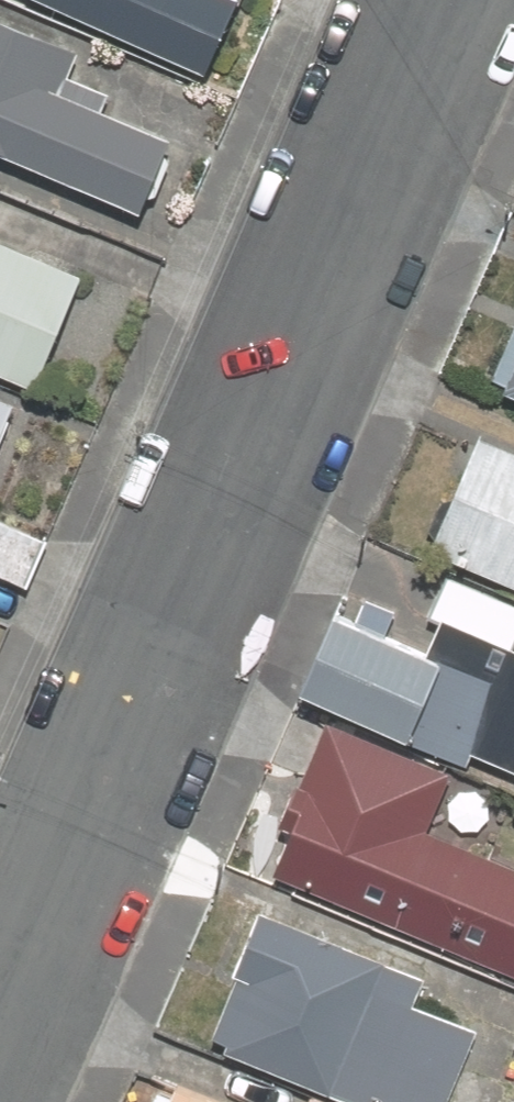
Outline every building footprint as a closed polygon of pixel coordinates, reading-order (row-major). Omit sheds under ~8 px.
[(32,1),(108,33),(184,65),(212,0),(33,0),(32,1)] [(0,20),(0,159),(137,216),(169,141),(64,98),(82,54),(0,20)] [(85,278),(0,242),(0,374),(38,390),(61,335),(85,278)] [(486,387),(513,398),(513,318),(486,387)] [(19,409),(0,400),(0,454),(19,409)] [(475,432),(461,466),(428,547),(513,582),(513,448),(475,432)] [(0,519),(0,576),(28,587),(48,539),(0,519)] [(513,649),(513,646),(513,601),(441,572),(422,618),(435,623),(427,643),(328,603),(293,689),(463,757),(467,749),(513,768),(513,767),(513,649)] [(391,745),(387,755),(316,726),(276,822),(288,827),(270,871),(513,970),(513,867),(421,829),(429,810),(446,768),(391,745)] [(233,974),(209,1033),(224,1040),(221,1048),(355,1101),(445,1101),(478,1021),(407,992),(416,971),(275,914),(252,905),(225,970),(233,974)] [(169,1081),(161,1101),(222,1101),(169,1081)]
